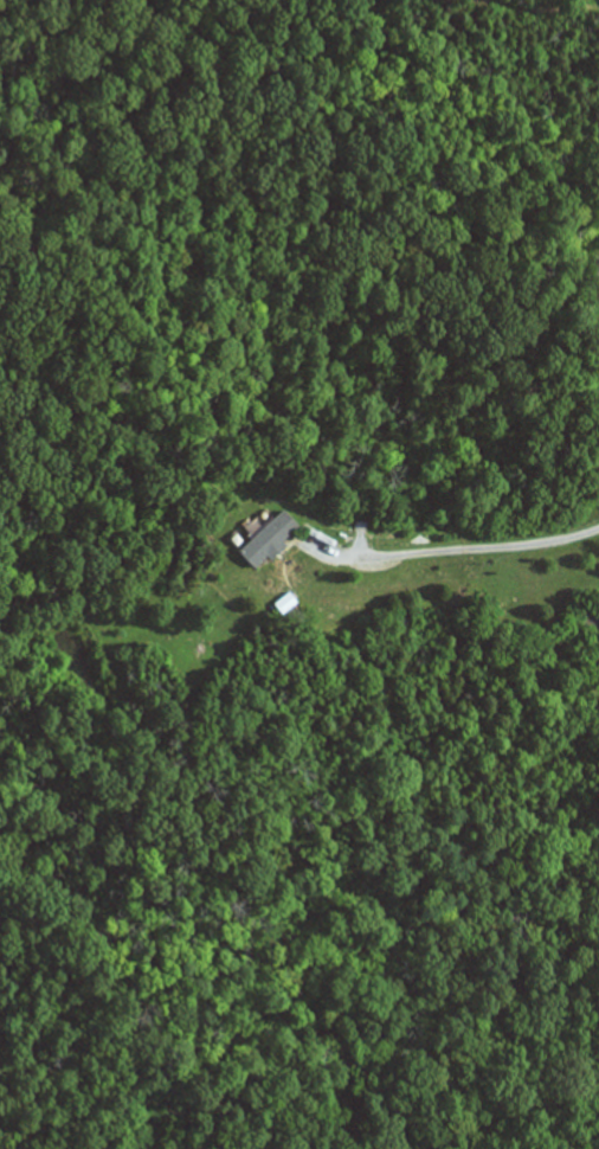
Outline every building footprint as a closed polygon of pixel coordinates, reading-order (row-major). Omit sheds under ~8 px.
[(300,528),(282,510),(239,553),(257,571),(300,528)]
